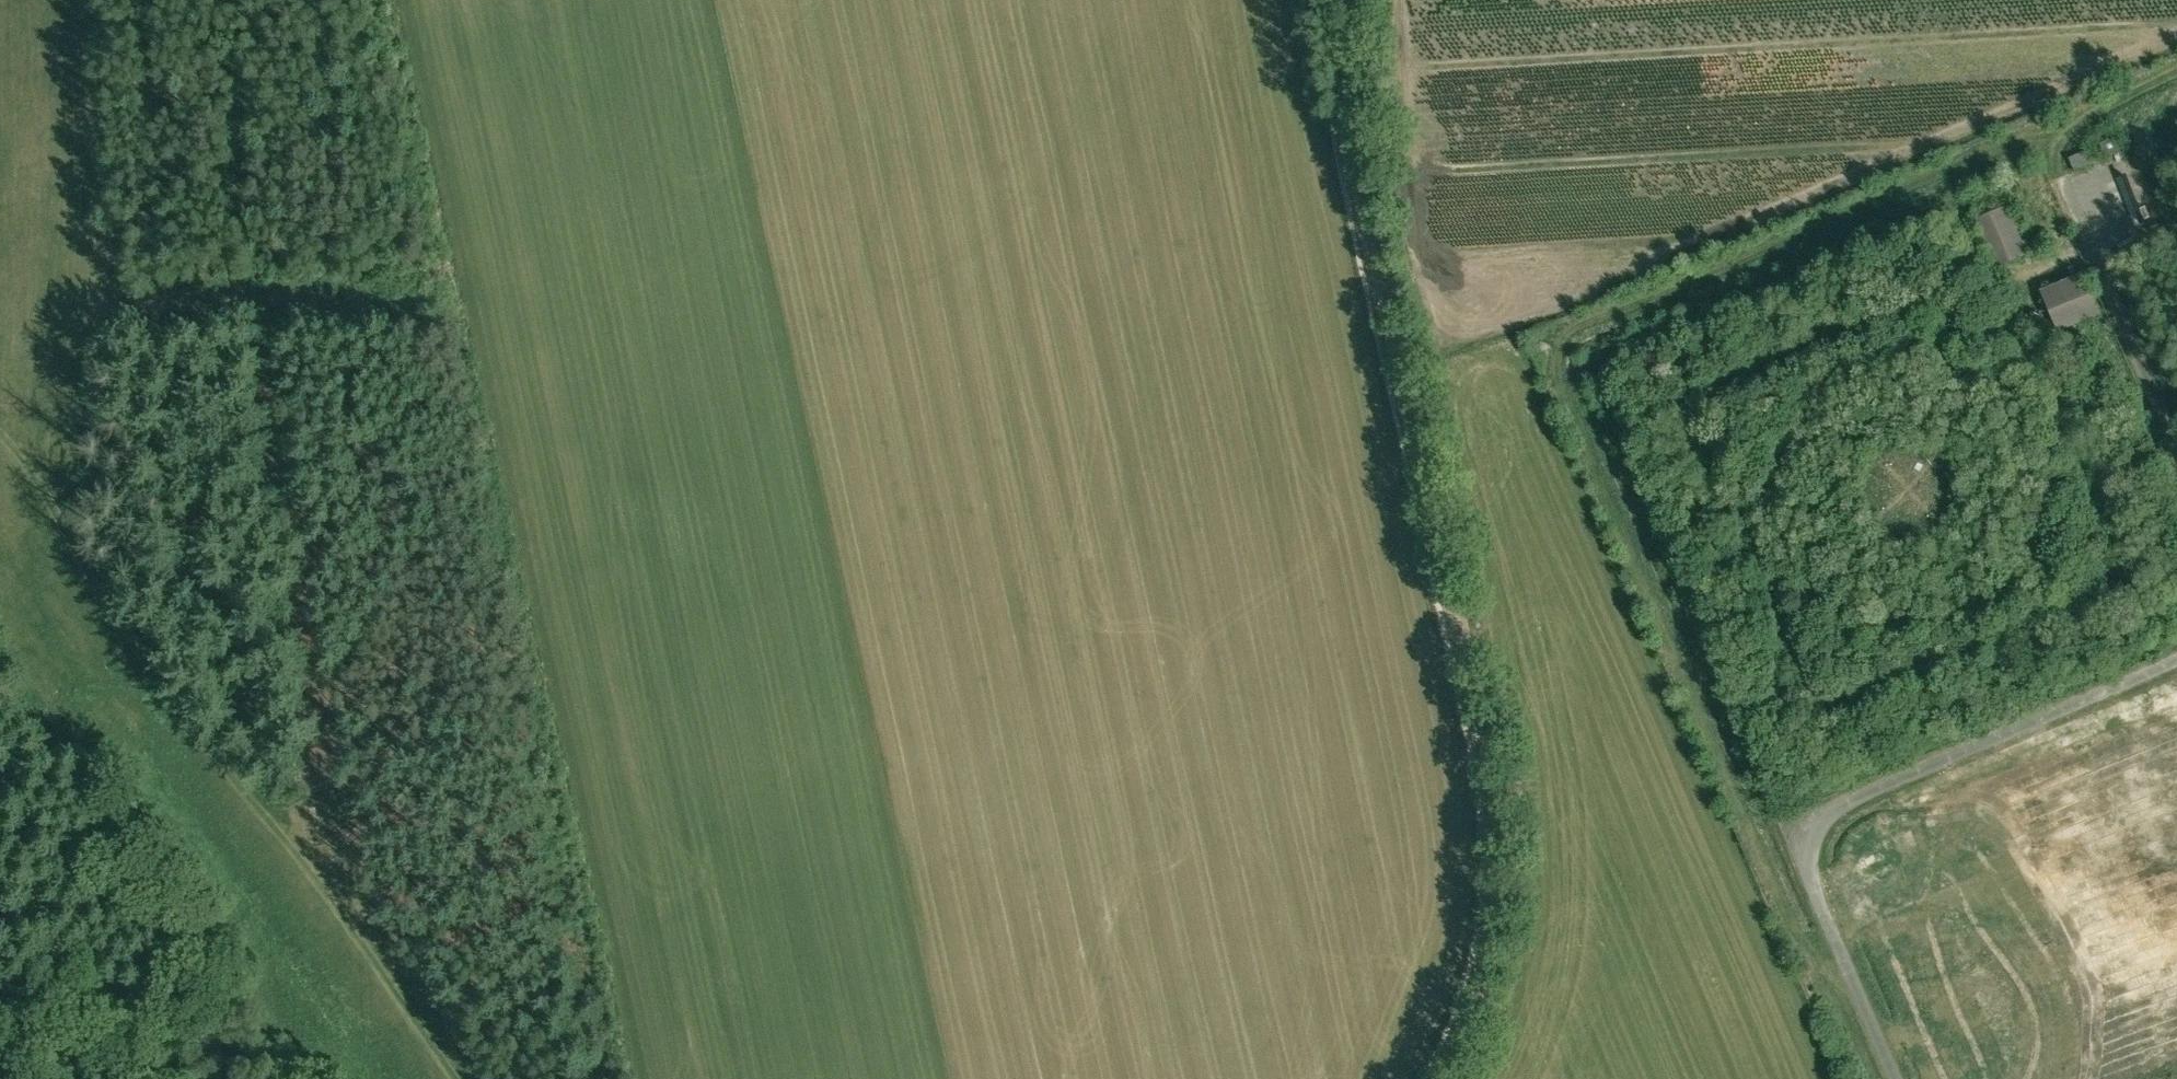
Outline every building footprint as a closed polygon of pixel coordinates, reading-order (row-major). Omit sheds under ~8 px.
[(2100,144),(2105,156),(2121,149),(2116,137),(2100,144)] [(2074,170),(2090,163),(2085,151),(2069,158),(2074,170)] [(2000,191),(1965,207),(1987,255),(2022,240),(2000,191)] [(2075,272),(2073,266),(2067,269),(2069,275),(2075,272)] [(2097,313),(2082,277),(2044,293),(2059,329),(2097,313)]
